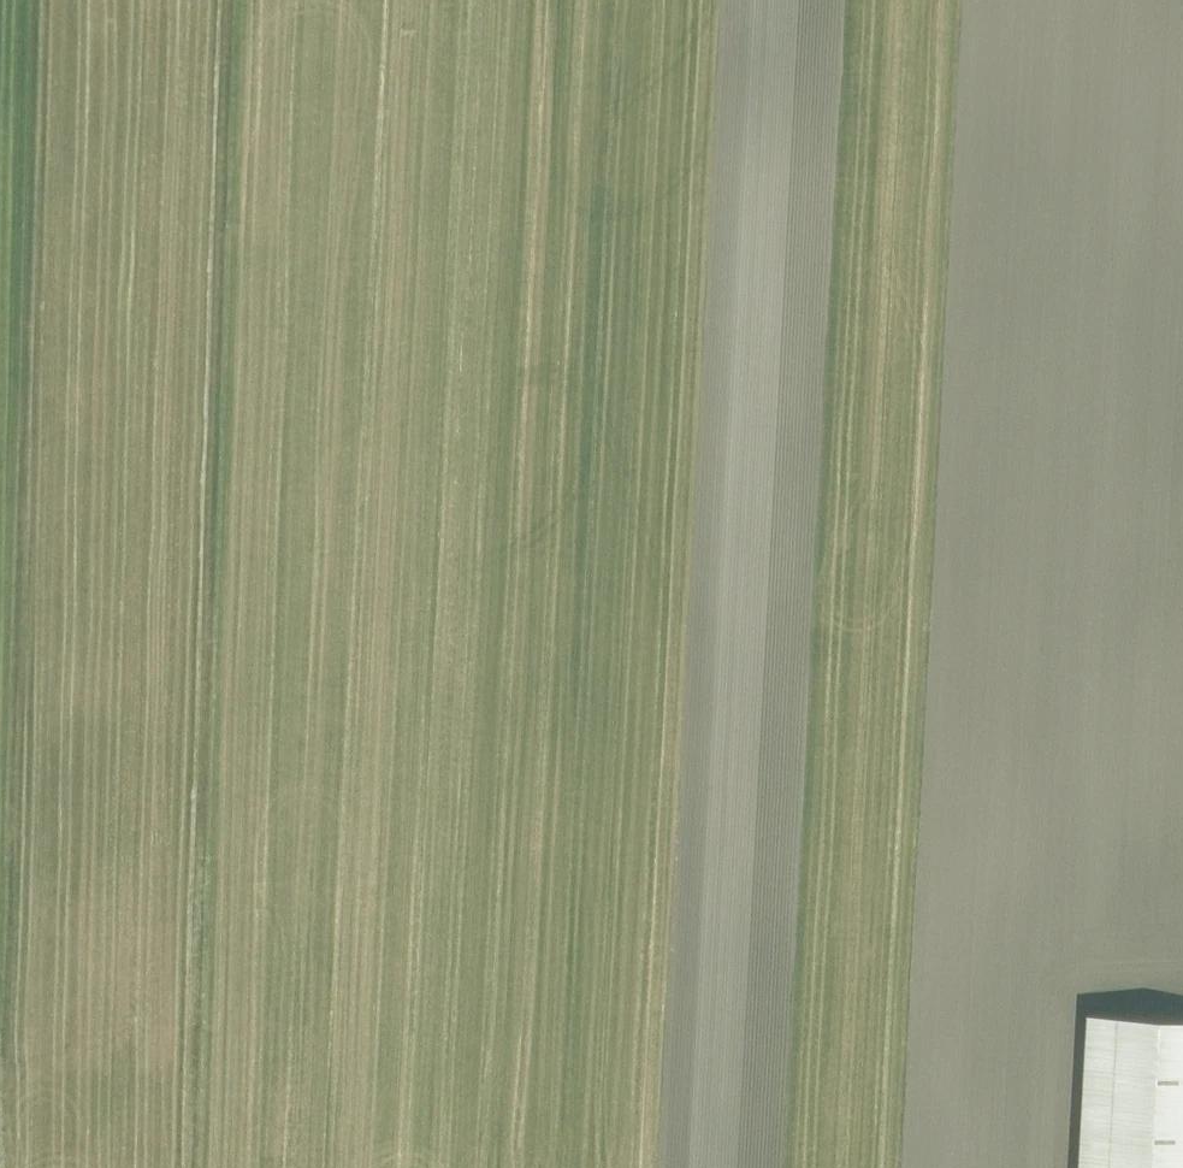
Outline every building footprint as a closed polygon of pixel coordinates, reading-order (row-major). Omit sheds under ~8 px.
[(1080,1167),(1182,1167),(1182,1016),(1088,1011),(1080,1167)]
